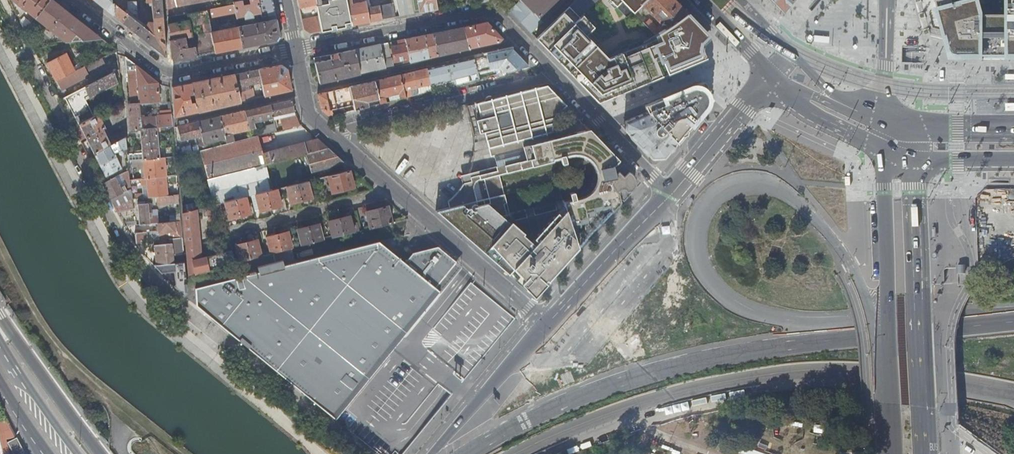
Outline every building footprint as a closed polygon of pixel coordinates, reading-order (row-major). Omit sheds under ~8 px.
[(34,17),(48,0),(12,0),(34,17)] [(53,0),(48,0),(34,17),(64,41),(70,40),(75,34),(79,37),(76,40),(101,37),(53,0)] [(113,16),(112,2),(112,0),(93,0),(113,16)] [(113,16),(165,56),(166,56),(161,0),(146,0),(146,3),(148,3),(149,5),(151,5),(152,21),(147,21),(145,28),(115,4),(115,0),(112,0),(112,2),(113,16)] [(272,0),(249,0),(249,4),(243,5),(242,1),(234,2),(234,5),(236,12),(237,17),(244,16),(245,19),(253,17),(253,15),(260,13),(261,17),(264,17),(265,18),(261,19),(261,22),(238,26),(242,47),(276,41),(279,34),(272,0)] [(316,4),(318,17),(321,32),(351,26),(346,0),(315,0),(316,4)] [(351,26),(369,23),(366,8),(365,0),(355,0),(355,3),(352,3),(351,0),(346,0),(351,26)] [(369,23),(395,18),(392,4),(379,6),(378,0),(370,0),(372,7),(366,8),(369,23)] [(418,13),(436,10),(435,0),(416,0),(418,13)] [(520,0),(509,11),(532,34),(567,0),(520,0)] [(707,34),(685,13),(670,26),(654,35),(643,24),(648,20),(656,28),(661,25),(640,3),(644,0),(576,0),(568,8),(536,39),(598,102),(701,59),(699,50),(700,42),(707,34)] [(672,0),(644,0),(640,3),(661,25),(656,28),(648,20),(643,24),(654,35),(670,26),(685,13),(675,3),(672,0)] [(793,0),(770,0),(778,8),(782,12),(783,13),(788,7),(793,0)] [(949,49),(963,60),(1013,60),(1013,0),(937,0),(949,49)] [(128,11),(138,18),(137,1),(127,2),(128,11)] [(236,12),(234,5),(207,10),(208,15),(218,13),(219,16),(236,12)] [(195,47),(197,57),(215,53),(211,32),(208,15),(207,10),(188,14),(189,18),(189,20),(190,25),(202,23),(204,33),(192,36),(193,39),(194,42),(195,47)] [(20,21),(24,30),(30,22),(23,17),(20,21)] [(318,17),(302,21),(304,30),(310,34),(321,32),(318,17)] [(171,57),(176,61),(197,57),(195,47),(194,42),(187,44),(185,38),(189,37),(189,40),(193,39),(192,36),(190,25),(189,20),(168,25),(171,57)] [(462,27),(468,49),(499,42),(502,39),(486,22),(462,27)] [(211,32),(215,53),(242,47),(238,26),(211,32)] [(433,34),(438,56),(468,49),(462,27),(433,34)] [(406,44),(410,62),(438,56),(433,34),(405,40),(406,44)] [(380,45),(385,68),(392,66),(390,59),(389,59),(386,43),(380,45)] [(111,53),(117,50),(109,44),(106,46),(111,53)] [(407,59),(408,63),(410,62),(406,44),(391,47),(394,62),(407,59)] [(354,50),(360,74),(385,68),(380,45),(354,50)] [(473,58),(476,72),(501,67),(502,72),(528,66),(512,49),(473,58)] [(319,83),(360,74),(354,50),(329,55),(330,60),(314,63),(319,83)] [(48,63),(57,81),(82,68),(79,64),(73,68),(66,54),(48,63)] [(136,65),(125,57),(126,71),(128,71),(136,70),(136,65)] [(473,58),(426,69),(430,85),(431,88),(433,87),(433,84),(455,79),(468,77),(469,81),(478,79),(476,72),(473,58)] [(158,82),(136,65),(136,70),(139,103),(159,102),(158,82)] [(259,69),(261,80),(264,96),(291,90),(287,69),(281,65),(259,69)] [(82,68),(57,81),(62,90),(88,76),(84,67),(82,68)] [(252,82),(261,80),(259,69),(234,74),(240,101),(252,99),(250,89),(245,90),(243,84),(248,83),(249,85),(252,84),(252,82)] [(426,69),(413,72),(416,88),(424,86),(425,88),(427,88),(427,86),(430,85),(426,69)] [(128,104),(131,131),(140,129),(141,128),(140,117),(140,107),(139,103),(136,70),(128,71),(131,104),(128,104)] [(85,87),(90,97),(118,82),(114,72),(85,87)] [(413,72),(400,75),(405,97),(412,96),(410,89),(416,88),(413,72)] [(198,111),(240,101),(234,74),(192,83),(194,94),(196,101),(198,111)] [(400,75),(373,81),(378,99),(379,104),(386,102),(385,97),(399,94),(400,99),(405,97),(400,75)] [(373,81),(349,87),(354,108),(354,110),(368,107),(367,102),(370,101),(371,103),(374,102),(374,101),(378,99),(373,81)] [(192,83),(172,87),(174,117),(198,111),(196,101),(191,102),(189,95),(194,94),(192,83)] [(645,105),(648,112),(701,93),(706,91),(703,83),(645,105)] [(65,97),(75,117),(95,106),(90,97),(85,87),(65,97)] [(354,108),(349,87),(344,88),(347,102),(349,101),(351,109),(354,108)] [(567,212),(572,230),(581,228),(580,226),(588,224),(586,218),(594,216),(593,213),(602,211),(602,212),(610,210),(610,212),(619,201),(618,192),(621,193),(625,192),(628,190),(631,188),(632,185),(633,182),(633,180),(632,177),(632,175),(629,172),(626,170),(625,169),(622,169),(618,169),(615,170),(614,171),(612,165),(613,164),(580,130),(547,139),(545,133),(550,131),(551,125),(553,120),(556,115),(560,110),(538,87),(528,89),(551,161),(560,159),(561,163),(566,162),(565,157),(573,156),(575,155),(579,156),(583,158),(586,159),(589,161),(591,164),(594,169),(594,173),(595,176),(594,181),(591,187),(588,190),(585,193),(582,194),(575,196),(573,192),(569,193),(570,198),(563,200),(567,212)] [(338,89),(324,92),(329,110),(331,109),(332,110),(342,108),(338,89)] [(454,201),(456,206),(477,201),(472,181),(483,178),(487,193),(503,189),(499,174),(551,161),(528,89),(523,91),(524,95),(519,96),(516,102),(512,103),(505,100),(502,101),(500,97),(478,102),(495,166),(467,173),(464,180),(461,186),(457,191),(450,198),(454,201)] [(524,95),(523,91),(500,97),(502,101),(505,100),(512,103),(516,102),(519,96),(524,95)] [(651,157),(664,157),(712,99),(706,91),(701,93),(648,112),(625,121),(623,129),(651,157)] [(329,110),(324,92),(321,93),(317,94),(320,109),(330,117),(333,116),(332,110),(331,109),(329,110)] [(291,100),(270,105),(272,115),(273,116),(294,111),(291,100)] [(270,105),(244,111),(250,133),(251,138),(257,136),(276,131),(275,124),(257,128),(258,130),(253,131),(252,129),(255,128),(253,119),(272,115),(270,105)] [(140,117),(141,128),(160,127),(172,126),(171,110),(161,110),(161,113),(160,114),(160,116),(144,117),(140,117)] [(250,133),(244,111),(220,116),(227,143),(235,142),(232,134),(247,131),(247,133),(250,133)] [(91,148),(94,153),(126,138),(126,137),(125,133),(121,133),(114,136),(110,137),(108,133),(106,135),(103,129),(105,128),(100,117),(99,114),(79,124),(83,132),(89,143),(86,145),(88,149),(91,148)] [(227,143),(220,116),(198,121),(205,149),(209,148),(208,143),(222,139),(224,144),(227,143)] [(198,151),(201,150),(205,149),(198,121),(177,126),(181,141),(197,137),(199,145),(197,146),(198,151)] [(73,127),(78,135),(83,132),(79,124),(73,127)] [(127,154),(128,160),(131,160),(143,159),(160,158),(157,130),(160,130),(160,127),(141,128),(140,129),(140,132),(142,152),(127,154)] [(201,150),(208,179),(265,164),(257,136),(251,138),(235,142),(227,143),(224,144),(209,148),(205,149),(201,150)] [(126,138),(94,153),(106,176),(121,168),(114,152),(118,151),(118,153),(120,154),(122,154),(127,154),(126,138)] [(327,148),(317,139),(269,152),(271,163),(306,154),(327,148)] [(312,174),(346,165),(327,148),(306,154),(312,174)] [(160,158),(143,159),(145,179),(166,177),(164,158),(160,158)] [(215,205),(220,204),(225,203),(246,197),(251,196),(256,195),(272,190),(265,164),(208,179),(215,205)] [(102,183),(110,199),(130,188),(130,180),(129,170),(126,172),(102,183)] [(349,171),(328,176),(332,193),(354,187),(349,171)] [(145,179),(143,179),(144,182),(147,181),(148,198),(156,197),(168,196),(166,177),(145,179)] [(312,198),(308,181),(286,187),(291,203),(312,198)] [(110,199),(114,207),(131,198),(130,188),(110,199)] [(277,189),(272,190),(256,195),(251,196),(255,210),(260,209),(260,211),(281,206),(277,189)] [(504,194),(503,189),(487,193),(489,198),(501,195),(504,194)] [(847,206),(859,206),(859,190),(847,190),(847,206)] [(156,197),(157,205),(179,203),(178,195),(168,196),(156,197)] [(450,207),(437,211),(535,298),(579,250),(572,230),(567,212),(535,247),(524,236),(526,235),(513,223),(511,225),(504,218),(504,209),(501,195),(489,198),(477,201),(456,206),(450,207)] [(246,197),(225,203),(229,219),(251,213),(246,197)] [(117,213),(133,209),(132,199),(132,198),(131,198),(114,207),(117,213)] [(447,200),(450,207),(456,206),(454,201),(450,198),(447,200)] [(139,225),(157,223),(158,223),(157,217),(149,217),(148,204),(145,204),(137,205),(139,225)] [(215,205),(208,207),(211,219),(223,216),(220,204),(215,205)] [(370,228),(392,223),(387,207),(365,212),(370,228)] [(188,275),(235,263),(232,250),(200,259),(196,210),(183,213),(188,275)] [(332,238),(354,233),(350,217),(328,222),(332,238)] [(180,238),(182,238),(180,221),(174,221),(170,222),(158,223),(157,223),(158,231),(159,239),(171,238),(175,238),(180,238)] [(297,230),(302,246),(323,240),(318,225),(297,230)] [(146,232),(147,240),(159,239),(158,231),(146,232)] [(135,242),(137,246),(140,244),(140,241),(147,240),(146,232),(134,233),(135,242)] [(270,254),(292,248),(288,233),(267,238),(270,254)] [(175,238),(171,238),(171,244),(173,243),(174,256),(182,255),(180,238),(175,238)] [(236,246),(240,261),(261,256),(257,240),(236,246)] [(434,288),(456,262),(439,247),(413,253),(404,263),(379,242),(295,263),(292,248),(270,254),(261,256),(240,261),(235,263),(239,277),(194,288),(196,305),(330,415),(434,288)] [(156,265),(173,263),(171,244),(154,245),(156,265)] [(301,261),(313,257),(311,249),(298,252),(301,261)] [(186,283),(184,262),(179,263),(173,263),(156,265),(153,266),(160,273),(174,271),(175,285),(186,283)] [(439,292),(460,266),(456,262),(434,288),(439,292)] [(211,271),(214,282),(226,279),(223,268),(211,271)] [(185,297),(187,293),(186,283),(175,285),(173,287),(185,297)] [(337,421),(378,453),(404,453),(418,437),(411,431),(405,425),(439,384),(444,389),(452,395),(459,388),(515,319),(471,284),(433,329),(428,323),(422,318),(337,421)] [(330,415),(335,419),(439,292),(434,288),(330,415)] [(16,446),(14,446),(2,422),(0,422),(0,453),(21,453),(16,446)]
